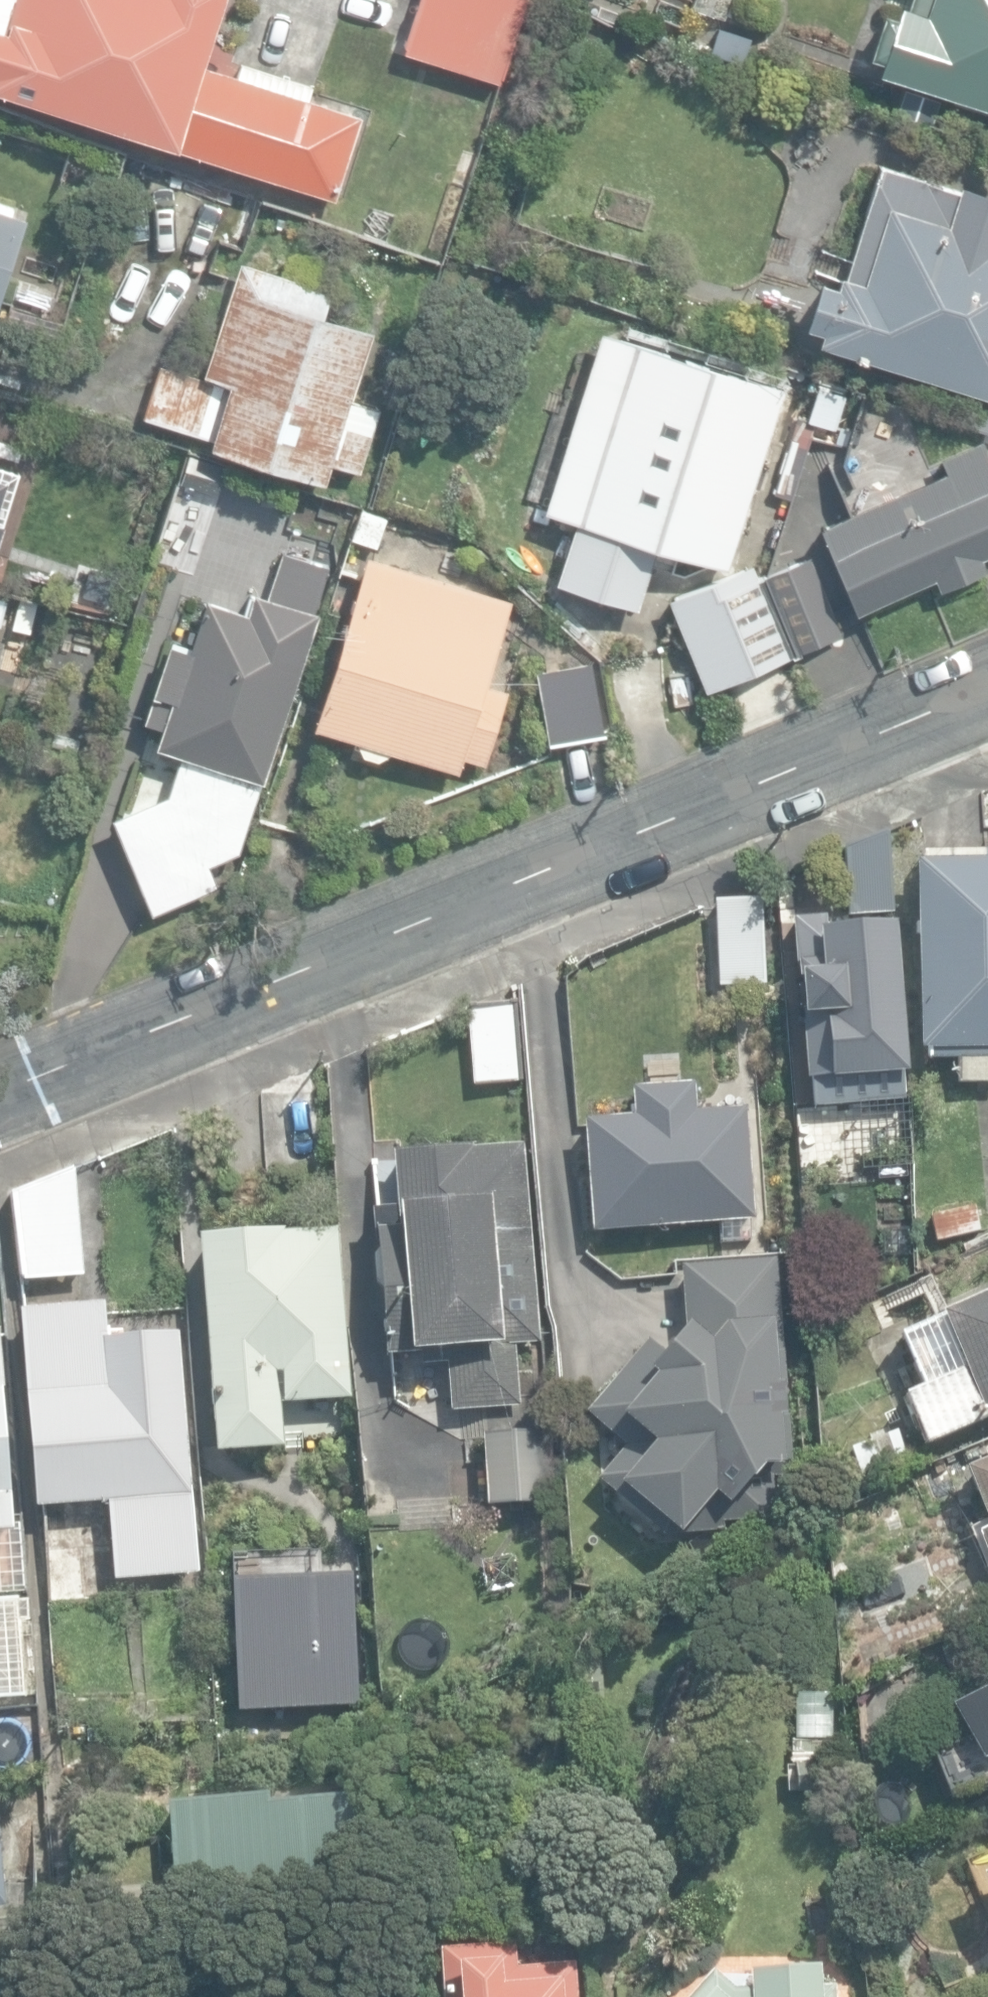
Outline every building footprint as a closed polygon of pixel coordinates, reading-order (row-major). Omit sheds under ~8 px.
[(338,195),(362,116),(309,99),(313,86),(241,63),(238,73),(208,64),(228,0),(0,0),(0,88),(183,146),(338,195)] [(501,82),(527,0),(419,0),(403,51),(501,82)] [(725,18),(732,0),(694,0),(692,5),(725,18)] [(987,106),(987,0),(908,0),(907,5),(899,3),(896,15),(881,10),(867,54),(881,58),(877,70),(987,106)] [(814,340),(987,401),(987,217),(870,176),(833,283),(813,276),(798,320),(818,327),(814,340)] [(27,212),(0,204),(0,290),(27,212)] [(209,444),(325,482),(332,462),(359,470),(380,406),(353,397),(374,330),(324,314),(331,290),(240,261),(203,378),(160,364),(144,415),(212,437),(209,444)] [(556,581),(642,608),(655,566),(679,573),(685,554),(730,568),(742,531),(749,533),(758,502),(754,501),(771,443),(791,449),(807,398),(786,392),(789,382),(639,336),(636,345),(620,340),(608,379),(595,375),(583,416),(577,414),(549,505),(577,514),(556,581)] [(818,433),(832,438),(836,427),(838,427),(848,396),(821,387),(811,419),(821,422),(818,433)] [(850,615),(901,594),(901,595),(905,605),(987,571),(987,570),(982,555),(987,552),(987,478),(980,458),(960,466),(949,439),(916,453),(928,480),(904,490),(902,485),(812,522),(850,615)] [(152,560),(198,576),(225,496),(217,493),(227,463),(190,451),(152,560)] [(19,471),(0,465),(0,531),(19,471)] [(352,539),(375,547),(386,515),(362,507),(352,539)] [(112,815),(154,911),(219,884),(209,862),(239,851),(319,611),(315,610),(330,564),(283,549),(268,594),(254,589),(247,610),(206,596),(191,643),(171,637),(143,719),(162,725),(156,744),(179,752),(167,792),(112,815)] [(393,748),(462,771),(467,755),(486,761),(508,687),(488,680),(514,598),(367,552),(315,724),(359,739),(364,751),(382,756),(393,748)] [(766,576),(796,648),(836,631),(806,559),(766,576)] [(689,608),(721,681),(794,650),(762,576),(689,608)] [(15,631),(16,626),(31,630),(39,601),(23,596),(21,602),(0,596),(0,627),(15,631)] [(536,668),(550,744),(604,734),(591,659),(536,668)] [(847,848),(849,910),(891,909),(888,831),(847,848)] [(947,1083),(987,1082),(987,859),(986,850),(923,851),(923,861),(915,861),(919,1051),(927,1051),(927,1059),(947,1059),(947,1083)] [(716,901),(719,986),(766,985),(764,900),(716,901)] [(833,1105),(838,1172),(917,1166),(912,1096),(905,1096),(903,1072),(908,1072),(896,921),(836,926),(836,919),(826,920),(826,914),(791,917),(799,1018),(807,1080),(814,1107),(833,1105)] [(468,1005),(474,1086),(521,1082),(514,1001),(468,1005)] [(579,1119),(589,1233),(722,1222),(724,1242),(757,1239),(746,1105),(695,1110),(693,1082),(632,1087),(635,1114),(579,1119)] [(446,1362),(450,1411),(521,1405),(516,1344),(541,1342),(524,1143),(474,1147),(474,1143),(391,1150),(396,1208),(372,1210),(385,1355),(421,1352),(422,1364),(446,1362)] [(13,1192),(21,1280),(84,1275),(74,1168),(13,1192)] [(955,1210),(961,1236),(984,1230),(978,1204),(955,1210)] [(198,1235),(215,1453),(283,1447),(280,1404),(352,1398),(339,1228),(284,1232),(284,1228),(198,1235)] [(760,1469),(784,1467),(767,1255),(671,1263),(676,1331),(662,1351),(645,1338),(585,1411),(627,1447),(599,1479),(660,1539),(677,1533),(713,1526),(721,1519),(763,1512),(760,1469)] [(899,1331),(922,1387),(902,1396),(924,1448),(987,1421),(987,1294),(899,1331)] [(108,1501),(114,1578),(197,1572),(179,1333),(106,1339),(104,1304),(21,1310),(36,1507),(108,1501)] [(14,1528),(0,1363),(0,1529),(14,1528)] [(483,1433),(487,1506),(546,1503),(542,1430),(483,1433)] [(965,1470),(987,1523),(987,1460),(965,1470)] [(987,1562),(987,1526),(975,1532),(987,1562)] [(49,1543),(50,1602),(85,1601),(84,1556),(64,1557),(64,1543),(49,1543)] [(324,1549),(227,1555),(237,1711),(356,1704),(348,1575),(326,1576),(324,1549)] [(38,1693),(30,1598),(0,1601),(0,1696),(38,1693)] [(952,1706),(980,1761),(987,1757),(987,1687),(952,1706)] [(795,1693),(796,1739),(833,1739),(832,1692),(795,1693)] [(9,1734),(37,1731),(34,1709),(6,1713),(9,1734)] [(796,1762),(797,1790),(837,1789),(836,1761),(796,1762)] [(192,1874),(198,1946),(376,1930),(364,1793),(268,1801),(268,1794),(166,1803),(173,1876),(192,1874)] [(5,1907),(6,1916),(36,1913),(33,1875),(3,1878),(0,1845),(0,1907),(5,1907)] [(579,1962),(520,1966),(518,1944),(443,1948),(446,1996),(581,1996),(579,1962)] [(820,1965),(750,1968),(751,1987),(733,1989),(713,1970),(688,1996),(821,1996),(820,1965)]
